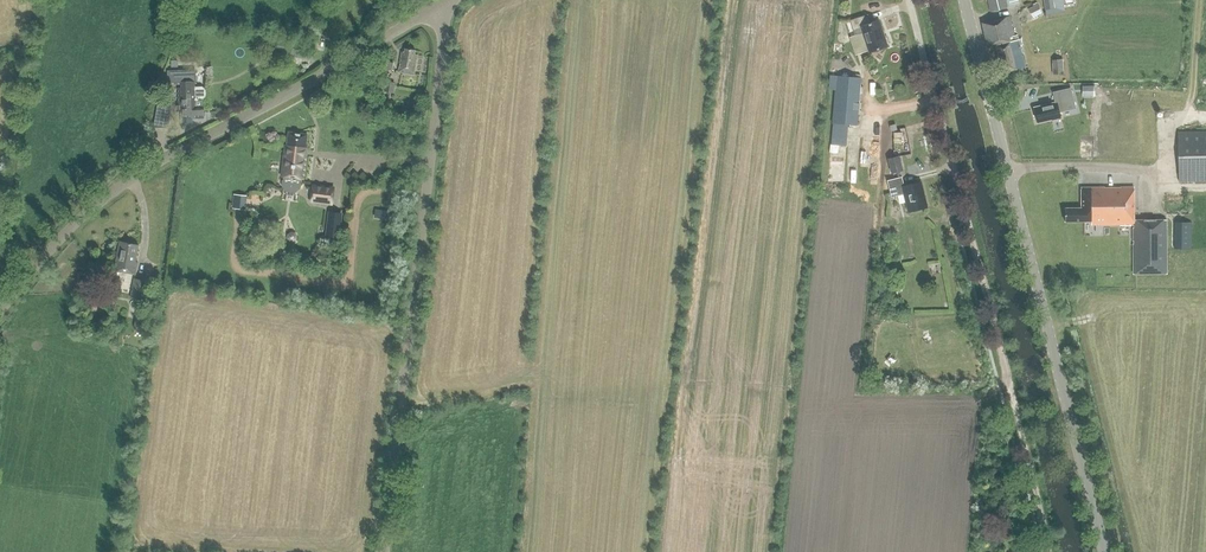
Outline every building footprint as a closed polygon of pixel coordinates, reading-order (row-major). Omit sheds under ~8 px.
[(992,11),(1019,5),(1018,0),(989,0),(992,11)] [(1064,11),(1062,0),(1044,0),(1046,14),(1064,11)] [(1038,4),(1028,9),(1033,18),(1043,13),(1038,4)] [(862,28),(870,52),(888,47),(879,21),(871,23),(868,15),(851,21),(854,30),(862,28)] [(1026,68),(1018,36),(1015,36),(1010,16),(982,23),(988,48),(996,46),(1003,73),(1026,68)] [(418,55),(415,54),(416,51),(405,49),(405,53),(402,52),(399,72),(415,74),(418,55)] [(1065,74),(1064,73),(1063,60),(1053,60),(1053,74),(1065,74)] [(196,100),(203,99),(206,96),(206,90),(202,87),(197,87),(196,72),(179,72),(179,70),(170,70),(170,82),(168,82),(182,82),(182,87),(178,88),(179,110),(182,110),(182,122),(192,122),(192,118),(204,118),(204,107),(196,107),(196,100)] [(848,125),(858,126),(862,78),(833,76),(832,89),(837,90),(833,144),(847,145),(848,125)] [(394,93),(396,83),(386,81),(384,91),(394,93)] [(1086,87),(1086,96),(1095,96),(1095,88),(1095,86),(1086,86),(1086,87)] [(1056,104),(1034,109),(1037,122),(1052,119),(1052,120),(1061,118),(1059,112),(1075,108),(1071,89),(1054,93),(1056,104)] [(1178,132),(1179,182),(1205,181),(1205,131),(1178,132)] [(285,145),(282,177),(283,177),(283,180),(282,180),(282,187),(286,191),(291,193),(296,192),(300,189),(302,183),(301,182),(301,179),(304,179),(308,148),(306,148),(307,135),(289,132),(287,146),(285,145)] [(895,158),(888,160),(892,174),(903,171),(900,157),(899,157),(895,158)] [(902,177),(888,181),(892,197),(905,194),(909,212),(928,207),(921,182),(905,186),(902,177)] [(334,190),(312,188),(311,202),(333,204),(334,190)] [(1134,221),(1134,188),(1082,188),(1082,209),(1065,209),(1065,222),(1092,222),(1092,226),(1134,225),(1133,274),(1167,273),(1166,220),(1134,221)] [(247,210),(248,196),(234,194),(232,208),(247,210)] [(377,208),(375,216),(389,219),(390,210),(377,208)] [(325,237),(339,239),(343,213),(329,211),(325,237)] [(1191,222),(1175,222),(1175,249),(1191,249),(1191,222)] [(293,242),(297,240),(297,235),(295,232),(291,231),(287,234),(287,238),(289,242),(293,242)] [(136,274),(138,262),(136,262),(139,245),(120,242),(115,270),(136,274)] [(135,279),(131,298),(140,299),(134,328),(145,330),(154,283),(135,279)] [(125,331),(118,329),(114,343),(123,345),(124,339),(123,339),(125,331)] [(887,361),(876,359),(874,375),(885,376),(887,361)]
